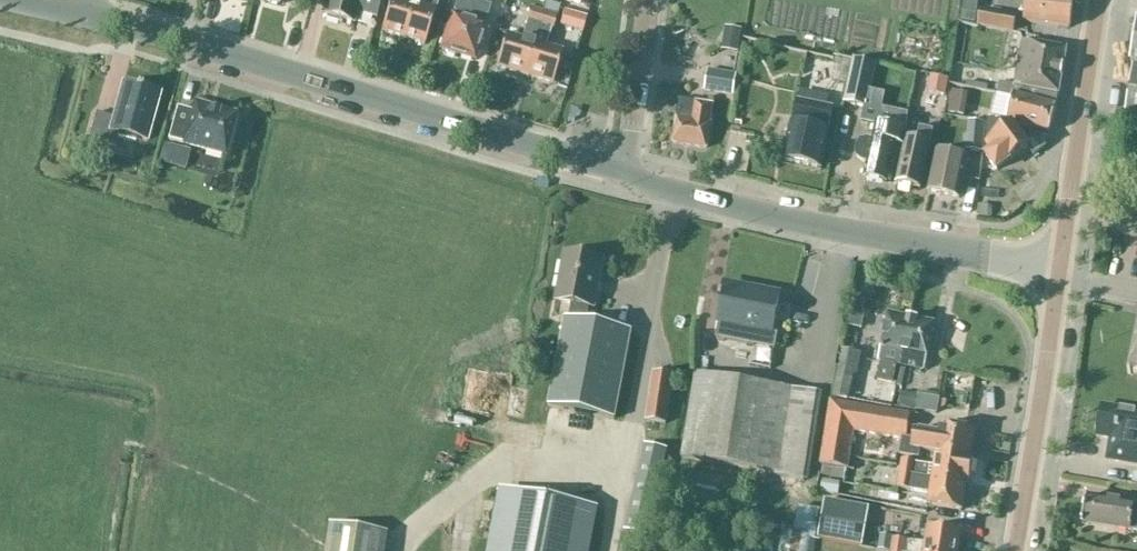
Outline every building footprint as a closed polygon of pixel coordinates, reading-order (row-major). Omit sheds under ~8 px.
[(322,15),(356,23),(358,15),(378,20),(383,0),(326,0),(322,15)] [(403,39),(413,6),(404,4),(405,0),(391,0),(381,32),(403,39)] [(403,39),(424,45),(436,8),(437,8),(439,0),(424,0),(423,4),(422,4),(421,9),(413,6),(403,39)] [(441,50),(473,61),(484,28),(482,27),(483,23),(485,24),(490,7),(469,0),(456,0),(452,13),(455,14),(453,18),(451,18),(441,50)] [(1073,1),(1063,0),(1028,0),(1025,23),(1070,28),(1073,1)] [(531,9),(527,22),(539,25),(543,13),(531,9)] [(1018,17),(982,11),(979,27),(1016,33),(1018,17)] [(539,25),(552,29),(553,30),(557,17),(543,13),(539,25)] [(539,25),(527,22),(521,40),(505,35),(495,67),(524,76),(539,25)] [(546,47),(552,29),(539,25),(524,76),(552,84),(562,52),(546,47)] [(1135,64),(1126,121),(1136,123),(1136,26),(1131,63),(1135,64)] [(744,30),(727,27),(722,50),(740,53),(744,30)] [(1016,96),(1057,107),(1059,95),(1067,49),(1023,42),(1015,87),(1016,87),(1014,97),(1016,96)] [(739,75),(710,71),(707,92),(736,96),(739,75)] [(875,79),(850,74),(844,103),(869,108),(875,79)] [(927,96),(947,99),(950,80),(931,77),(927,96)] [(146,141),(159,94),(123,84),(113,120),(96,115),(88,141),(115,149),(119,134),(146,141)] [(1050,133),(1057,107),(1016,96),(1014,97),(1007,121),(990,117),(989,121),(1011,127),(1012,123),(1050,133)] [(681,100),(677,120),(673,143),(707,149),(711,124),(710,124),(713,106),(681,100)] [(829,131),(834,109),(797,101),(792,123),(784,161),(821,169),(830,131),(829,131)] [(183,145),(224,156),(236,115),(194,104),(191,114),(176,110),(168,141),(183,145)] [(1011,128),(1011,127),(989,121),(987,129),(984,159),(987,157),(997,171),(1010,162),(1028,149),(1034,157),(1046,148),(1049,138),(1011,128)] [(876,123),(872,141),(867,140),(861,141),(858,146),(856,152),(858,158),(862,161),(868,163),(865,178),(887,183),(895,144),(903,146),(906,130),(876,123)] [(986,126),(972,125),(970,148),(984,149),(986,126)] [(934,132),(920,129),(917,142),(906,140),(897,185),(921,191),(934,132)] [(188,150),(165,143),(161,158),(184,164),(188,150)] [(968,159),(946,154),(937,152),(928,192),(960,199),(968,159)] [(1003,208),(1006,184),(993,182),(989,206),(1003,208)] [(615,420),(631,332),(587,323),(590,308),(595,309),(604,261),(565,253),(556,301),(572,305),(569,320),(566,319),(549,407),(615,420)] [(772,334),(780,295),(763,291),(762,295),(725,287),(718,321),(720,321),(716,339),(775,351),(778,335),(772,334)] [(902,366),(911,320),(889,315),(882,348),(883,348),(880,362),(882,362),(878,381),(893,384),(897,365),(902,366)] [(935,325),(911,320),(902,366),(925,371),(928,358),(935,325)] [(1128,374),(1136,376),(1136,332),(1128,374)] [(864,355),(844,351),(835,398),(851,401),(856,376),(859,376),(864,355)] [(469,374),(468,406),(491,407),(491,417),(509,418),(510,375),(469,374)] [(665,426),(673,377),(654,374),(646,422),(665,426)] [(775,473),(774,477),(804,482),(819,394),(788,388),(788,389),(696,374),(682,459),(775,473)] [(938,401),(918,397),(916,412),(936,416),(938,402),(938,401)] [(907,440),(911,414),(831,401),(821,464),(825,465),(822,477),(846,481),(848,469),(854,432),(907,440)] [(1114,441),(1110,462),(1136,467),(1136,413),(1103,407),(1097,438),(1114,441)] [(922,453),(935,455),(936,451),(971,456),(975,432),(941,426),(940,434),(917,430),(915,442),(904,440),(901,457),(921,460),(922,453)] [(648,536),(668,451),(645,445),(625,530),(648,536)] [(899,474),(966,486),(967,485),(969,486),(974,458),(971,458),(971,456),(936,451),(935,455),(936,455),(934,466),(917,464),(918,462),(902,459),(899,474)] [(738,517),(745,482),(687,471),(680,506),(738,517)] [(962,511),(966,486),(899,474),(897,489),(913,492),(913,491),(930,494),(928,506),(962,511)] [(842,484),(825,481),(823,493),(840,496),(842,484)] [(494,550),(585,550),(593,509),(505,492),(494,550)] [(1087,498),(1083,524),(1136,535),(1136,507),(1087,498)] [(869,508),(826,501),(820,538),(863,545),(869,508)] [(817,512),(795,508),(790,537),(812,541),(817,512)] [(327,550),(386,550),(388,534),(331,525),(327,550)] [(961,533),(928,528),(925,543),(893,538),(878,536),(876,550),(885,550),(959,550),(961,533)] [(780,535),(777,550),(813,550),(815,541),(812,541),(790,537),(780,535)]
